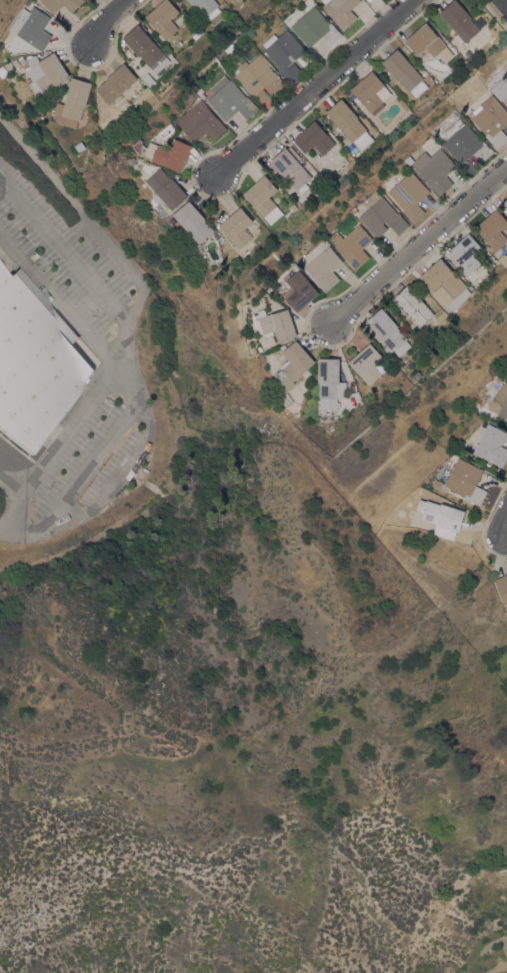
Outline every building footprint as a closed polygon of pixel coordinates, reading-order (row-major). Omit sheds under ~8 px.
[(54,14),(42,0),(86,0),(72,12),(65,5),(64,6),(63,5),(54,14)] [(145,17),(163,0),(169,0),(179,11),(170,19),(178,28),(166,40),(145,17)] [(194,7),(188,0),(215,0),(219,5),(217,7),(220,11),(209,20),(205,16),(204,17),(194,6),(194,7)] [(325,3),(322,0),(360,0),(361,1),(351,10),(358,18),(343,31),(322,6),(325,3)] [(439,13),(454,0),(456,0),(471,18),(470,19),(479,30),(466,42),(469,45),(463,49),(454,39),(458,35),(439,13)] [(34,5),(51,17),(43,29),(52,35),(43,50),(10,29),(24,7),(30,11),(34,5)] [(330,23),(331,22),(342,35),(330,46),(322,36),(309,48),(291,26),(315,5),(330,23)] [(426,22),(446,46),(445,47),(448,51),(442,57),(438,52),(433,57),(425,48),(417,56),(404,41),(426,22)] [(139,56),(122,38),(138,24),(140,26),(142,25),(146,29),(144,31),(170,60),(155,73),(139,56)] [(278,68),(279,68),(264,50),(266,48),(262,44),(275,33),(278,38),(288,29),(306,50),(301,54),(308,62),(303,66),(297,58),(293,62),(301,71),(290,81),(278,68)] [(423,79),(422,80),(427,87),(416,97),(410,90),(408,92),(399,80),(397,81),(381,62),(397,48),(423,79)] [(24,73),(32,67),(28,62),(27,63),(29,65),(22,70),(21,68),(17,70),(10,60),(20,56),(44,53),(46,57),(54,52),(70,76),(60,83),(60,88),(52,92),(50,88),(39,95),(24,73)] [(259,54),(274,72),(275,71),(286,84),(275,93),(267,85),(263,88),(270,96),(261,104),(254,96),(254,97),(235,76),(237,74),(234,71),(238,67),(237,66),(245,59),(249,63),(259,54)] [(5,65),(10,61),(14,66),(9,70),(5,65)] [(137,78),(108,104),(95,89),(106,79),(105,79),(123,62),(137,78)] [(2,76),(0,74),(0,68),(3,65),(8,72),(2,76)] [(372,70),(384,85),(383,85),(391,94),(382,101),(383,102),(382,103),(385,105),(373,115),(371,112),(370,113),(349,90),(372,70)] [(207,100),(215,93),(211,88),(226,75),(230,80),(233,78),(237,83),(236,84),(247,97),(248,96),(259,109),(247,119),(239,110),(226,121),(207,100)] [(92,83),(85,107),(84,107),(79,121),(78,120),(76,128),(59,122),(53,117),(57,102),(64,104),(72,77),(92,83)] [(505,77),(506,80),(506,105),(492,88),(505,77)] [(501,129),(506,136),(506,140),(496,150),(493,145),(485,136),(486,135),(471,118),(495,97),(506,111),(506,124),(501,129)] [(358,117),(357,118),(367,129),(365,131),(374,140),(361,151),(353,141),(351,143),(325,113),(341,98),(358,117)] [(176,121),(201,99),(227,128),(212,141),(206,133),(195,143),(176,121)] [(442,143),(447,139),(442,133),(459,117),(465,123),(466,122),(481,140),(482,139),(490,148),(490,147),(494,152),(481,163),(469,148),(467,150),(471,155),(460,165),(442,143)] [(335,143),(322,155),(313,145),(304,153),(293,139),(315,120),(335,143)] [(181,172),(167,166),(166,166),(152,160),(159,144),(170,149),(175,138),(193,146),(181,172)] [(78,151),(74,145),(80,142),(83,147),(78,151)] [(305,183),(308,187),(301,193),(298,189),(296,190),(287,179),(286,180),(281,174),(277,177),(268,165),(271,162),(269,161),(286,146),(287,148),(290,146),(300,158),(297,160),(311,177),(305,183)] [(418,172),(419,171),(411,162),(425,151),(430,156),(435,152),(437,154),(442,150),(456,166),(446,175),(453,184),(439,197),(418,172)] [(131,165),(128,159),(135,156),(139,163),(131,165)] [(173,210),(162,198),(158,202),(153,197),(158,193),(147,180),(161,167),(171,178),(172,177),(189,196),(173,210)] [(412,170),(430,191),(417,203),(425,212),(413,223),(401,210),(402,209),(388,192),(389,191),(388,191),(412,170)] [(264,174),(278,189),(269,197),(283,213),(270,225),(243,193),(264,174)] [(358,217),(368,208),(362,202),(376,190),(382,197),(383,196),(398,213),(399,212),(411,225),(398,236),(385,222),(383,224),(387,229),(377,238),(358,217)] [(173,214),(189,200),(205,219),(214,230),(199,244),(173,214)] [(354,215),(350,210),(354,206),(359,211),(354,215)] [(240,207),(253,221),(244,229),(251,237),(238,249),(218,225),(240,207)] [(496,208),(506,221),(506,225),(500,231),(506,239),(506,241),(506,251),(501,256),(496,250),(495,251),(474,227),(496,208)] [(243,228),(251,237),(261,228),(254,219),(243,228)] [(362,249),(370,257),(355,270),(334,246),(336,244),(332,239),(339,233),(343,238),(359,224),(373,240),(362,249)] [(468,233),(481,247),(473,255),(480,263),(466,276),(458,266),(446,252),(468,233)] [(329,245),(343,262),(332,271),(340,279),(326,292),(304,267),(329,245)] [(419,277),(440,258),(450,269),(451,269),(467,287),(466,288),(471,293),(452,310),(446,304),(445,305),(433,292),(440,285),(439,284),(431,291),(419,277)] [(29,454),(0,430),(0,267),(7,277),(18,268),(79,337),(71,344),(94,370),(29,454)] [(298,312),(283,295),(292,287),(286,281),(299,269),(319,293),(298,312)] [(434,314),(419,327),(409,316),(408,318),(391,298),(407,284),(434,314)] [(381,307),(398,326),(397,327),(407,338),(392,351),(391,351),(388,354),(383,348),(386,345),(365,321),(381,307)] [(295,336),(278,342),(275,331),(264,334),(263,333),(260,334),(255,319),(259,318),(258,317),(260,317),(258,310),(265,308),(267,315),(287,308),(295,336)] [(315,362),(293,381),(295,383),(286,391),(279,382),(280,381),(275,375),(282,368),(289,361),(281,353),(296,340),(315,362)] [(370,343),(382,357),(377,361),(385,369),(381,373),(381,374),(368,385),(348,362),(370,343)] [(319,383),(318,383),(319,358),(339,358),(339,381),(345,381),(345,398),(336,398),(336,409),(326,409),(325,414),(321,414),(321,409),(318,409),(318,398),(319,383)] [(505,381),(506,382),(506,419),(497,414),(498,414),(487,408),(492,399),(505,381)] [(360,397),(355,399),(352,392),(357,390),(360,397)] [(488,423),(506,433),(500,446),(506,450),(506,457),(502,468),(473,453),(488,423)] [(484,470),(476,485),(486,491),(479,505),(464,497),(464,496),(444,486),(458,457),(484,470)] [(441,483),(438,489),(431,486),(435,479),(441,483)] [(459,532),(456,531),(453,540),(432,534),(436,524),(420,519),(423,512),(416,510),(419,499),(426,501),(426,500),(441,504),(441,503),(465,511),(459,532)] [(494,579),(506,574),(506,603),(504,604),(494,579)]
